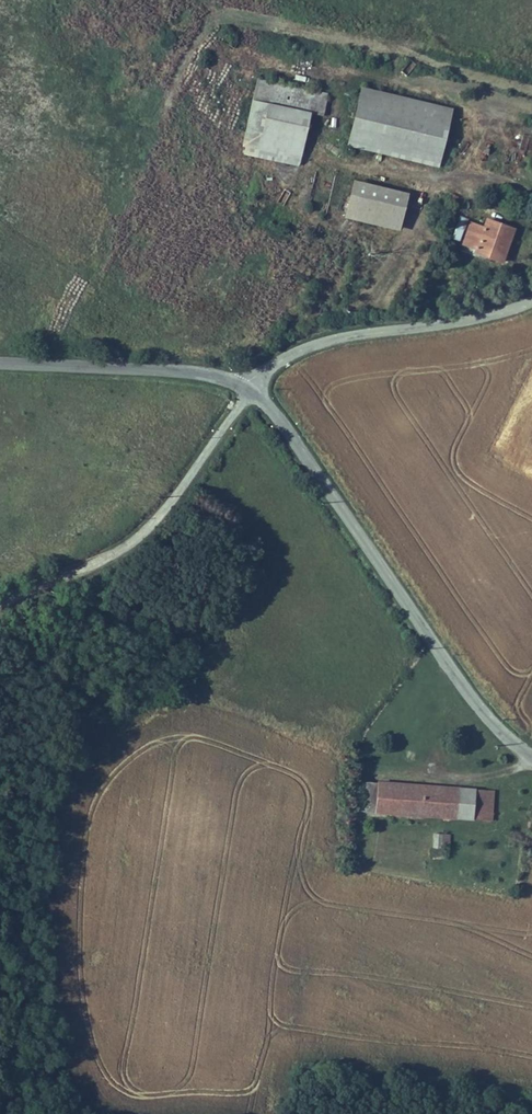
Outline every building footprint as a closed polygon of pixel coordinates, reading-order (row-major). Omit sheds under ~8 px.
[(270,103),(275,84),(258,79),(252,98),(270,103)] [(329,83),(326,95),(321,116),(337,120),(345,87),(329,83)] [(272,107),(311,115),(315,93),(276,85),(272,107)] [(315,93),(311,115),(321,118),(321,116),(326,95),(315,93)] [(459,126),(363,102),(355,135),(452,157),(459,126)] [(302,162),(310,124),(309,124),(311,115),(272,107),(255,103),(244,149),(302,162)] [(531,156),(531,133),(522,132),(521,155),(531,156)] [(452,157),(355,135),(352,148),(448,171),(452,157)] [(409,195),(354,182),(344,219),(400,233),(409,195)] [(497,212),(495,221),(511,226),(514,218),(497,212)] [(472,245),(514,258),(525,221),(514,218),(511,226),(495,221),(493,225),(480,221),(472,245)] [(391,783),(364,782),(363,811),(390,813),(391,783)] [(447,785),(391,783),(390,813),(446,814),(447,785)] [(475,786),(447,785),(446,814),(474,815),(474,800),(475,786)] [(498,787),(486,786),(486,800),(474,800),(474,815),(495,816),(498,787)] [(486,786),(475,786),(474,800),(486,800),(486,786)] [(439,829),(438,844),(446,844),(447,829),(439,829)] [(454,844),(455,829),(447,829),(446,844),(454,844)]
